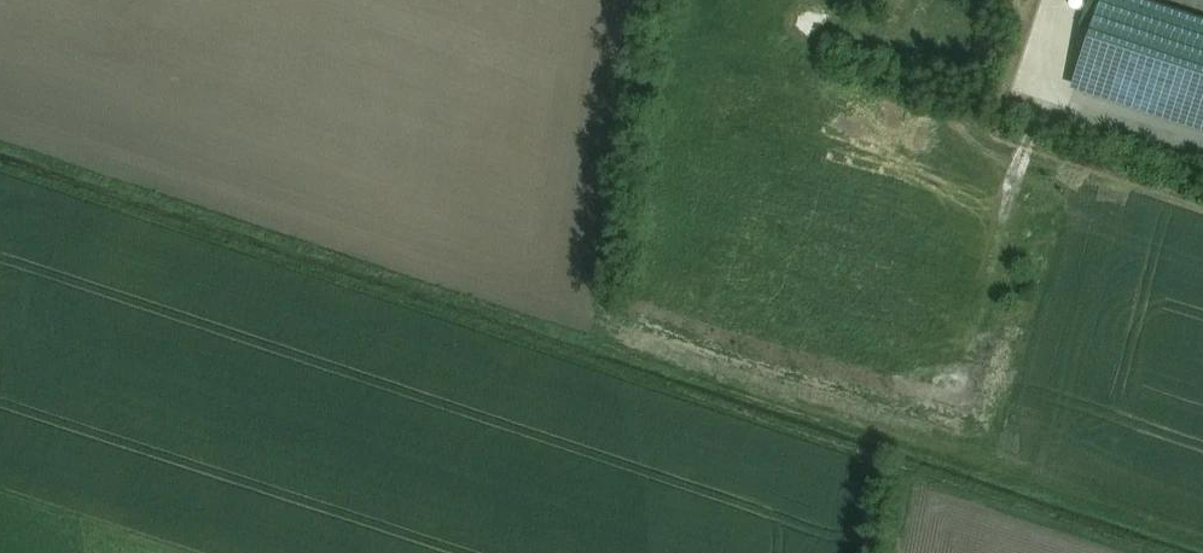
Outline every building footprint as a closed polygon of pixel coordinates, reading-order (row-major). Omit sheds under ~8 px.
[(1076,26),(1087,29),(1069,85),(1202,129),(1202,15),(1157,0),(1084,0),(1076,26)]
